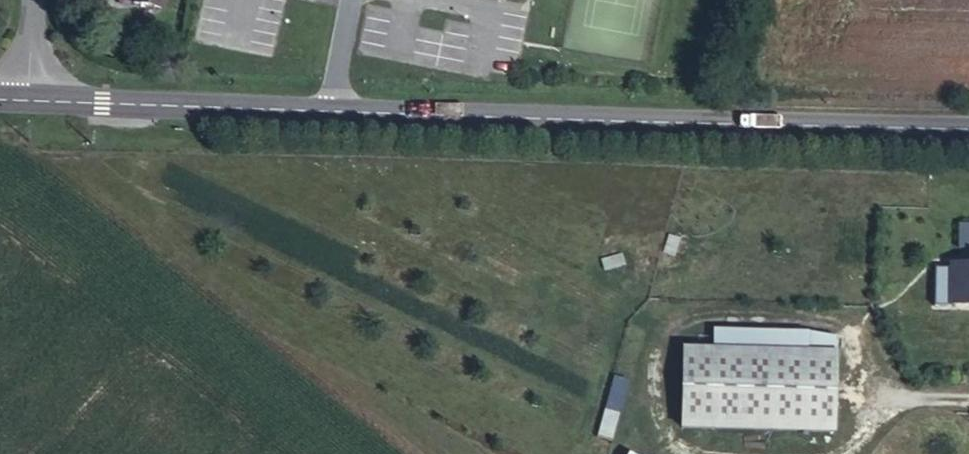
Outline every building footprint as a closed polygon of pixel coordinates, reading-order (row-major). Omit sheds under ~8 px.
[(957,250),(968,250),(968,226),(958,225),(957,250)] [(934,308),(950,309),(950,305),(968,306),(968,267),(951,266),(951,270),(935,270),(934,308)] [(834,433),(836,353),(684,349),(682,429),(834,433)]
